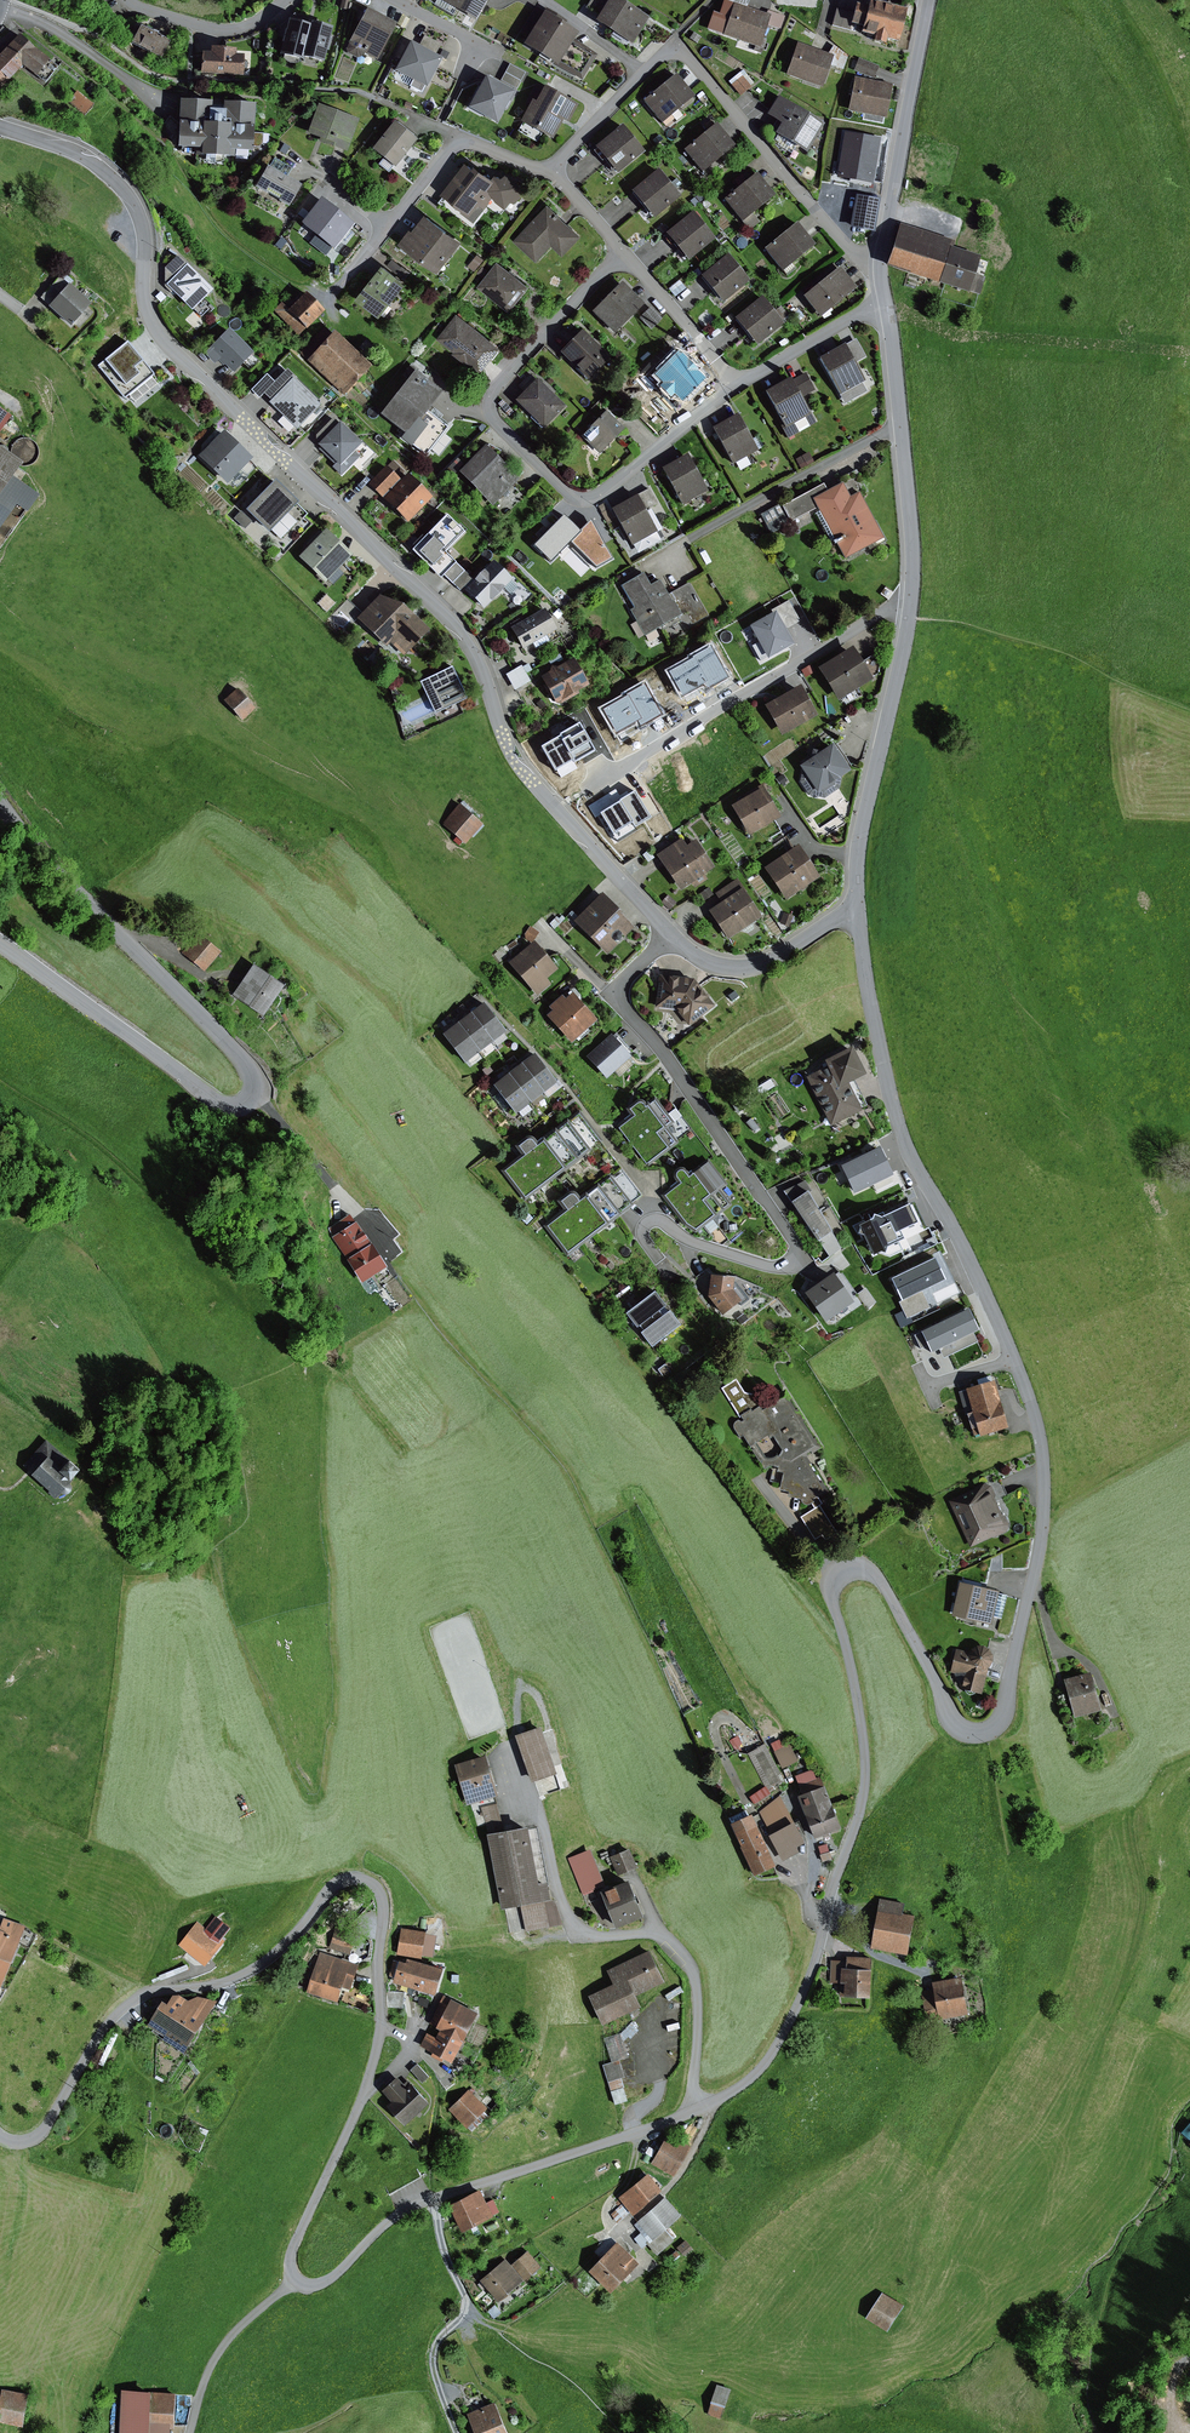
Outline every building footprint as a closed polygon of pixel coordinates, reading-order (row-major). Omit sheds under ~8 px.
[(340,8),(347,10),(350,0),(342,0),(340,8)] [(477,20),(488,0),(441,0),(477,20)] [(609,0),(591,0),(588,5),(601,13),(609,0)] [(621,0),(609,0),(601,13),(596,21),(632,44),(649,17),(621,0)] [(857,3),(851,23),(862,26),(861,32),(874,36),(873,41),(885,44),(886,39),(898,42),(907,9),(872,0),(869,0),(868,6),(857,3)] [(771,17),(727,2),(717,33),(764,50),(772,27),(781,30),(785,17),(772,13),(771,17)] [(396,24),(367,9),(346,48),(347,53),(357,58),(360,57),(363,52),(377,59),(396,24)] [(845,11),(837,9),(832,25),(849,30),(851,23),(854,13),(845,11)] [(578,32),(544,12),(524,44),(582,80),(598,55),(574,39),(578,32)] [(402,16),(398,24),(405,28),(409,19),(402,16)] [(311,25),(289,19),(287,30),(284,29),(281,42),(283,43),(280,54),(302,60),(303,57),(311,25)] [(332,27),(312,22),(311,25),(303,57),(323,62),(326,50),(328,51),(331,39),(329,38),(332,27)] [(169,41),(140,26),(130,43),(160,59),(169,41)] [(0,50),(0,87),(22,62),(45,82),(59,65),(18,30),(0,50)] [(410,43),(395,72),(427,88),(441,60),(435,57),(442,44),(424,35),(418,47),(410,43)] [(828,53),(797,43),(787,74),(822,86),(830,65),(833,55),(828,53)] [(833,46),(828,53),(833,55),(830,65),(843,70),(847,56),(833,46)] [(210,53),(203,52),(202,73),(242,75),(243,55),(236,54),(236,48),(210,47),(210,53)] [(878,66),(859,59),(855,70),(874,77),(876,71),(878,66)] [(510,65),(502,80),(517,88),(525,73),(510,65)] [(744,69),(729,81),(740,95),(755,83),(744,69)] [(676,74),(644,101),(662,122),(694,96),(676,74)] [(486,76),(469,107),(498,122),(514,91),(486,76)] [(892,85),(854,78),(848,111),(887,117),(892,85)] [(548,92),(537,86),(530,101),(537,105),(527,124),(556,139),(566,121),(573,125),(584,105),(550,87),(548,92)] [(77,91),(69,100),(85,114),(93,104),(77,91)] [(825,124),(779,95),(767,114),(781,123),(775,133),(807,153),(825,124)] [(210,101),(180,99),(177,147),(196,148),(196,155),(234,157),(235,150),(252,151),(254,104),(223,102),(222,109),(209,109),(210,101)] [(359,119),(318,104),(307,133),(320,138),(318,142),(347,152),(359,119)] [(394,122),(372,150),(395,168),(417,139),(394,122)] [(716,123),(684,150),(702,171),(734,145),(716,123)] [(622,124),(595,147),(618,174),(645,151),(622,124)] [(466,160),(441,194),(471,215),(480,203),(485,207),(493,196),(497,202),(505,209),(511,202),(517,202),(525,192),(524,181),(506,174),(503,178),(495,173),(493,176),(476,163),(474,166),(466,160)] [(301,185),(267,166),(255,187),(288,206),(301,185)] [(659,170),(633,191),(655,219),(681,197),(659,170)] [(755,173),(724,199),(742,221),(752,213),(774,195),(755,173)] [(880,200),(858,195),(851,226),(873,231),(880,200)] [(320,199),(301,224),(334,249),(353,224),(320,199)] [(549,205),(514,240),(535,260),(551,243),(563,255),(582,236),(549,205)] [(693,212),(666,234),(688,262),(715,240),(693,212)] [(759,222),(752,213),(742,221),(749,230),(759,222)] [(410,228),(399,243),(439,273),(462,241),(426,214),(414,231),(410,228)] [(796,223),(765,249),(784,271),(814,244),(796,223)] [(952,241),(901,224),(887,265),(938,282),(950,246),(952,241)] [(489,243),(486,247),(490,251),(494,247),(489,243)] [(981,256),(950,246),(938,282),(969,292),(981,256)] [(178,253),(164,268),(166,285),(192,309),(212,290),(178,253)] [(478,254),(468,265),(475,271),(485,260),(478,254)] [(728,255),(701,276),(723,304),(750,282),(728,255)] [(393,259),(387,266),(403,277),(408,271),(393,259)] [(498,261),(479,285),(511,311),(530,287),(498,261)] [(383,266),(357,298),(381,317),(406,284),(383,266)] [(839,267),(803,296),(820,317),(856,287),(839,267)] [(40,298),(49,306),(68,284),(59,276),(40,298)] [(623,283),(594,310),(614,331),(643,304),(623,283)] [(68,284),(49,306),(71,325),(90,303),(68,284)] [(284,300),(272,311),(297,337),(324,311),(308,294),(292,309),(284,300)] [(264,296),(259,302),(266,308),(271,301),(264,296)] [(762,296),(736,316),(756,343),(783,323),(762,296)] [(650,308),(640,318),(650,329),(661,319),(650,308)] [(501,347),(457,314),(439,337),(482,371),(501,347)] [(439,322),(424,341),(431,346),(445,327),(439,322)] [(228,328),(203,353),(214,364),(218,360),(223,365),(225,364),(234,373),(253,353),(228,328)] [(300,353),(346,395),(373,366),(335,331),(331,335),(323,328),(300,353)] [(584,330),(560,352),(586,381),(610,359),(584,330)] [(856,338),(845,344),(855,362),(866,356),(856,338)] [(127,343),(99,365),(125,397),(153,374),(127,343)] [(845,344),(820,358),(840,395),(862,383),(865,381),(855,362),(845,344)] [(681,355),(661,375),(683,398),(703,379),(681,355)] [(271,400),(269,402),(297,430),(320,406),(313,400),(315,397),(286,369),(274,382),(264,393),(271,400)] [(415,369),(380,414),(406,434),(402,438),(427,457),(450,426),(430,411),(445,391),(415,369)] [(526,393),(517,401),(545,429),(568,407),(532,371),(518,385),(526,393)] [(806,372),(792,380),(802,397),(816,389),(806,372)] [(266,375),(251,390),(259,398),(264,393),(274,382),(266,375)] [(790,378),(765,392),(783,424),(781,425),(788,439),(816,423),(802,397),(792,380),(790,378)] [(862,383),(840,395),(845,404),(867,392),(862,383)] [(0,407),(0,431),(12,415),(0,407)] [(624,429),(606,411),(582,436),(600,453),(624,429)] [(738,414),(713,428),(733,464),(758,451),(738,414)] [(314,432),(323,439),(338,422),(330,415),(314,432)] [(323,439),(317,445),(336,462),(332,467),(342,476),(360,457),(354,451),(361,443),(338,422),(323,439)] [(224,431),(198,457),(225,484),(251,459),(224,431)] [(485,445),(458,472),(493,506),(519,479),(485,445)] [(11,477),(20,463),(0,449),(0,492),(11,477)] [(809,453),(796,459),(801,469),(814,462),(809,453)] [(688,455),(663,468),(683,506),(709,493),(688,455)] [(393,461),(387,466),(398,477),(404,471),(393,461)] [(386,466),(368,483),(381,496),(399,479),(386,466)] [(823,483),(782,505),(791,522),(817,508),(845,559),(883,538),(859,494),(867,490),(857,470),(825,487),(823,483)] [(431,497),(407,474),(384,497),(407,521),(431,497)] [(16,505),(26,513),(38,496),(11,477),(0,492),(0,527),(16,505)] [(274,481),(245,511),(268,533),(297,503),(274,481)] [(650,489),(638,495),(646,509),(657,503),(650,489)] [(638,495),(612,510),(632,546),(658,531),(646,509),(638,495)] [(791,522),(782,505),(763,515),(772,533),(791,522)] [(241,511),(234,519),(245,529),(252,521),(241,511)] [(413,550),(430,567),(445,553),(464,532),(446,515),(413,550)] [(580,528),(555,528),(555,563),(580,563),(580,528)] [(326,530),(299,557),(325,583),(352,555),(326,530)] [(444,575),(455,563),(445,553),(430,567),(441,578),(444,575)] [(473,581),(465,590),(483,609),(491,601),(498,595),(504,587),(512,579),(493,562),(483,571),(477,575),(473,581)] [(455,563),(444,575),(460,590),(471,579),(455,563)] [(643,574),(622,586),(634,607),(630,610),(645,635),(660,626),(679,615),(666,593),(659,581),(650,586),(643,574)] [(689,580),(666,593),(679,615),(660,626),(663,631),(681,621),(691,626),(709,616),(689,580)] [(402,605),(379,596),(356,619),(386,647),(390,643),(404,657),(430,630),(402,605)] [(360,612),(348,599),(328,618),(341,631),(360,612)] [(773,609),(775,613),(785,630),(792,626),(800,622),(788,601),(773,609)] [(544,610),(510,629),(522,649),(555,630),(544,610)] [(775,613),(749,627),(758,643),(752,646),(761,661),(793,644),(785,630),(775,613)] [(854,647),(818,668),(837,700),(873,678),(872,677),(863,662),(854,647)] [(878,652),(863,662),(872,677),(879,673),(878,652)] [(573,658),(540,677),(556,704),(588,685),(573,658)] [(812,664),(801,670),(805,677),(816,672),(812,664)] [(521,666),(506,674),(514,690),(529,682),(521,666)] [(451,667),(420,682),(428,700),(434,711),(435,714),(466,699),(451,667)] [(800,686),(764,705),(781,736),(817,717),(800,686)] [(243,690),(228,702),(245,724),(260,712),(243,690)] [(541,700),(536,704),(541,709),(545,705),(541,700)] [(802,765),(800,767),(802,770),(799,781),(809,796),(825,798),(839,788),(841,777),(850,771),(833,744),(822,751),(812,750),(811,754),(800,761),(802,765)] [(783,774),(777,778),(783,787),(787,785),(785,783),(788,781),(783,774)] [(763,788),(731,805),(746,835),(779,818),(763,788)] [(462,804),(443,824),(467,846),(485,826),(462,804)] [(681,839),(656,855),(680,891),(714,868),(695,840),(686,846),(681,839)] [(799,846),(764,867),(784,900),(819,879),(799,846)] [(736,880),(715,894),(721,903),(708,911),(728,941),(762,918),(736,880)] [(708,888),(701,894),(706,901),(713,895),(708,888)] [(601,893),(573,921),(607,955),(633,928),(620,915),(620,912),(601,893)] [(668,894),(661,901),(670,910),(677,903),(668,894)] [(795,917),(784,913),(780,924),(792,928),(795,917)] [(539,931),(530,927),(525,936),(534,941),(539,931)] [(196,934),(181,953),(204,971),(219,952),(196,934)] [(534,942),(509,963),(537,996),(550,984),(546,979),(557,969),(534,942)] [(252,965),(232,995),(263,1015),(283,985),(252,965)] [(694,980),(658,975),(655,1008),(676,1010),(689,1026),(713,1006),(694,980)] [(734,989),(726,996),(732,1002),(740,996),(734,989)] [(552,1011),(546,1017),(572,1044),(596,1020),(571,994),(564,1000),(561,997),(549,1008),(552,1011)] [(484,1004),(471,1014),(493,1043),(507,1033),(484,1004)] [(471,1014),(458,1025),(480,1054),(493,1043),(471,1014)] [(458,1025),(443,1036),(465,1065),(480,1054),(458,1025)] [(610,1035),(586,1057),(606,1079),(630,1056),(610,1035)] [(827,1067),(806,1078),(831,1128),(864,1112),(849,1083),(865,1075),(851,1048),(824,1061),(827,1067)] [(534,1054),(521,1065),(543,1093),(557,1083),(534,1054)] [(521,1065),(508,1075),(530,1104),(543,1093),(521,1065)] [(488,1066),(482,1071),(486,1076),(493,1071),(488,1066)] [(508,1075),(493,1086),(515,1115),(530,1104),(508,1075)] [(635,1117),(620,1129),(646,1162),(672,1142),(661,1127),(667,1122),(653,1103),(645,1109),(641,1104),(638,1104),(630,1110),(635,1117)] [(525,1157),(506,1172),(526,1198),(601,1143),(581,1115),(536,1148),(531,1143),(529,1141),(526,1142),(518,1148),(525,1157)] [(879,1149),(841,1167),(854,1195),(873,1186),(890,1177),(892,1177),(879,1149)] [(679,1184),(664,1196),(686,1224),(694,1230),(726,1204),(715,1190),(723,1184),(707,1164),(687,1179),(682,1173),(679,1172),(676,1173),(675,1176),(675,1179),(679,1184)] [(567,1211),(548,1227),(567,1253),(643,1197),(623,1170),(578,1203),(573,1197),(571,1196),(568,1197),(560,1203),(567,1211)] [(890,1177),(873,1186),(876,1192),(893,1184),(890,1177)] [(784,1191),(793,1204),(807,1194),(811,1191),(806,1181),(784,1191)] [(807,1194),(793,1204),(830,1258),(844,1249),(807,1194)] [(918,1222),(909,1204),(884,1217),(882,1213),(874,1217),(872,1216),(871,1221),(858,1226),(857,1234),(863,1236),(873,1256),(879,1253),(884,1255),(886,1249),(898,1242),(894,1234),(918,1222)] [(333,1236),(331,1237),(369,1295),(377,1289),(369,1277),(383,1268),(349,1215),(328,1229),(333,1236)] [(934,1261),(891,1281),(901,1302),(899,1303),(906,1319),(930,1308),(922,1290),(944,1280),(934,1261)] [(710,1273),(706,1270),(693,1280),(723,1317),(747,1299),(739,1291),(734,1283),(735,1277),(710,1273)] [(841,1271),(834,1276),(853,1303),(849,1306),(852,1312),(862,1303),(841,1271)] [(832,1274),(804,1294),(825,1323),(849,1306),(853,1303),(834,1276),(832,1274)] [(763,1289),(735,1277),(734,1283),(739,1291),(747,1299),(763,1289)] [(654,1293),(625,1315),(650,1347),(679,1325),(654,1293)] [(968,1310),(914,1336),(920,1348),(927,1345),(931,1354),(939,1350),(973,1334),(978,1331),(968,1310)] [(973,1334),(939,1350),(943,1359),(977,1343),(973,1334)] [(668,1363),(658,1370),(663,1377),(673,1370),(668,1363)] [(744,1393),(736,1380),(723,1388),(743,1421),(741,1422),(738,1419),(734,1424),(733,1426),(739,1437),(743,1435),(763,1470),(770,1466),(778,1468),(777,1473),(782,1474),(779,1491),(787,1493),(786,1497),(801,1500),(801,1502),(802,1504),(804,1505),(807,1505),(809,1505),(815,1502),(813,1499),(827,1491),(806,1458),(823,1448),(787,1389),(765,1402),(759,1392),(754,1395),(744,1393)] [(993,1382),(957,1392),(964,1416),(967,1415),(974,1437),(1007,1427),(993,1382)] [(22,1466),(32,1475),(47,1459),(60,1471),(69,1461),(45,1439),(22,1466)] [(60,1471),(47,1459),(32,1475),(31,1477),(55,1498),(59,1493),(62,1495),(65,1495),(68,1495),(70,1493),(71,1491),(71,1488),(71,1485),(68,1483),(71,1480),(60,1471)] [(69,1461),(60,1471),(71,1480),(80,1470),(69,1461)] [(999,1476),(984,1483),(991,1486),(995,1495),(994,1498),(995,1502),(1008,1494),(999,1476)] [(975,1489),(949,1501),(970,1548),(1006,1532),(1009,1526),(1004,1516),(1002,1515),(995,1502),(994,1498),(995,1495),(991,1486),(984,1483),(976,1486),(975,1489)] [(819,1506),(800,1518),(814,1539),(821,1534),(825,1540),(837,1533),(819,1506)] [(1007,1595),(960,1584),(952,1617),(991,1626),(993,1618),(1001,1619),(1007,1595)] [(969,1652),(955,1649),(950,1672),(961,1674),(958,1690),(965,1691),(966,1693),(968,1695),(971,1695),(973,1695),(975,1693),(982,1695),(987,1669),(988,1668),(992,1662),(991,1656),(988,1650),(982,1647),(976,1646),(972,1649),(969,1652)] [(1090,1674),(1064,1681),(1074,1718),(1100,1711),(1090,1674)] [(1107,1710),(1101,1713),(1107,1723),(1112,1719),(1107,1710)] [(539,1729),(514,1738),(530,1784),(555,1776),(539,1729)] [(783,1780),(764,1745),(746,1754),(765,1790),(783,1780)] [(790,1745),(774,1753),(781,1769),(798,1761),(790,1745)] [(483,1757),(454,1766),(467,1806),(496,1796),(483,1757)] [(795,1776),(802,1795),(823,1787),(820,1777),(816,1779),(812,1770),(795,1776)] [(802,1795),(797,1797),(813,1839),(839,1829),(823,1787),(802,1795)] [(759,1812),(771,1836),(792,1824),(779,1795),(759,1812)] [(487,1838),(504,1835),(498,1804),(481,1808),(487,1838)] [(1039,1812),(1027,1814),(1030,1828),(1042,1826),(1039,1812)] [(751,1816),(731,1824),(754,1876),(774,1867),(751,1816)] [(771,1836),(768,1837),(782,1862),(799,1853),(796,1849),(804,1845),(792,1824),(771,1836)] [(504,1835),(487,1838),(501,1908),(522,1904),(527,1931),(560,1924),(556,1905),(550,1902),(546,1884),(537,1886),(526,1830),(504,1835)] [(827,1844),(817,1847),(822,1862),(832,1859),(827,1844)] [(628,1850),(609,1858),(616,1876),(635,1868),(628,1850)] [(589,1851),(568,1859),(583,1894),(603,1886),(589,1851)] [(625,1883),(600,1894),(615,1930),(641,1919),(625,1883)] [(903,1904),(879,1899),(869,1948),(905,1955),(913,1917),(901,1914),(903,1904)] [(206,1928),(198,1921),(178,1946),(205,1966),(224,1941),(222,1939),(230,1929),(215,1917),(206,1928)] [(24,1927),(3,1919),(0,1925),(0,1986),(24,1927)] [(357,1932),(336,1926),(330,1948),(350,1954),(357,1932)] [(425,1933),(401,1929),(396,1955),(432,1962),(436,1937),(424,1936),(425,1933)] [(613,1986),(589,1998),(603,2027),(640,2010),(634,1997),(663,1983),(648,1952),(606,1972),(613,1986)] [(357,1965),(319,1953),(307,1992),(336,2001),(341,1986),(350,1989),(357,1965)] [(844,1970),(840,1970),(840,1985),(844,1985),(843,1998),(869,2000),(871,1957),(845,1956),(845,1962),(844,1970)] [(440,1970),(406,1961),(405,1964),(393,1960),(389,1976),(394,1978),(392,1983),(433,1995),(440,1970)] [(830,1985),(840,1985),(840,1970),(844,1970),(845,1962),(831,1961),(830,1985)] [(959,1979),(931,1984),(932,1990),(937,2020),(965,2016),(959,1979)] [(937,2020),(932,1990),(921,1992),(926,2023),(937,2022),(937,2020)] [(405,1993),(386,1991),(387,2007),(402,2009),(405,1993)] [(178,1997),(172,1997),(166,2007),(160,2003),(146,2026),(162,2038),(161,2041),(182,2055),(217,2002),(196,1998),(187,2002),(178,1997)] [(462,2043),(477,2014),(444,1997),(429,2025),(439,2031),(462,2043)] [(679,2003),(667,2002),(666,2020),(678,2021),(679,2003)] [(632,2022),(620,2034),(624,2046),(640,2030),(632,2022)] [(462,2043),(439,2031),(435,2038),(427,2033),(419,2047),(451,2064),(462,2043)] [(604,2039),(612,2063),(618,2061),(628,2058),(624,2046),(620,2034),(604,2039)] [(612,2063),(602,2066),(608,2082),(624,2077),(618,2061),(612,2063)] [(417,2065),(410,2072),(421,2084),(429,2077),(417,2065)] [(407,2089),(397,2078),(381,2092),(391,2103),(386,2107),(404,2126),(427,2105),(410,2086),(407,2089)] [(623,2088),(610,2092),(615,2106),(628,2102),(623,2088)] [(468,2090),(448,2109),(468,2130),(488,2112),(468,2090)] [(690,2148),(668,2135),(650,2165),(672,2178),(690,2148)] [(648,2176),(618,2198),(632,2216),(662,2194),(648,2176)] [(479,2192),(448,2207),(460,2233),(500,2214),(494,2200),(485,2204),(479,2192)] [(665,2197),(632,2225),(658,2256),(674,2242),(673,2241),(675,2239),(667,2230),(682,2217),(665,2197)] [(692,2249),(685,2240),(675,2248),(683,2257),(692,2249)] [(616,2243),(587,2273),(609,2295),(638,2265),(616,2243)] [(527,2252),(510,2266),(523,2282),(540,2268),(527,2252)] [(505,2261),(479,2282),(497,2303),(523,2282),(510,2266),(505,2261)] [(903,2307),(881,2293),(864,2319),(886,2333),(903,2307)] [(730,2390),(717,2386),(706,2415),(719,2420),(730,2390)] [(122,2387),(121,2432),(173,2432),(173,2427),(178,2427),(178,2387),(122,2387)] [(4,2388),(0,2414),(0,2419),(26,2423),(31,2393),(4,2388)] [(468,2412),(478,2432),(509,2432),(512,2432),(497,2399),(468,2412)]
